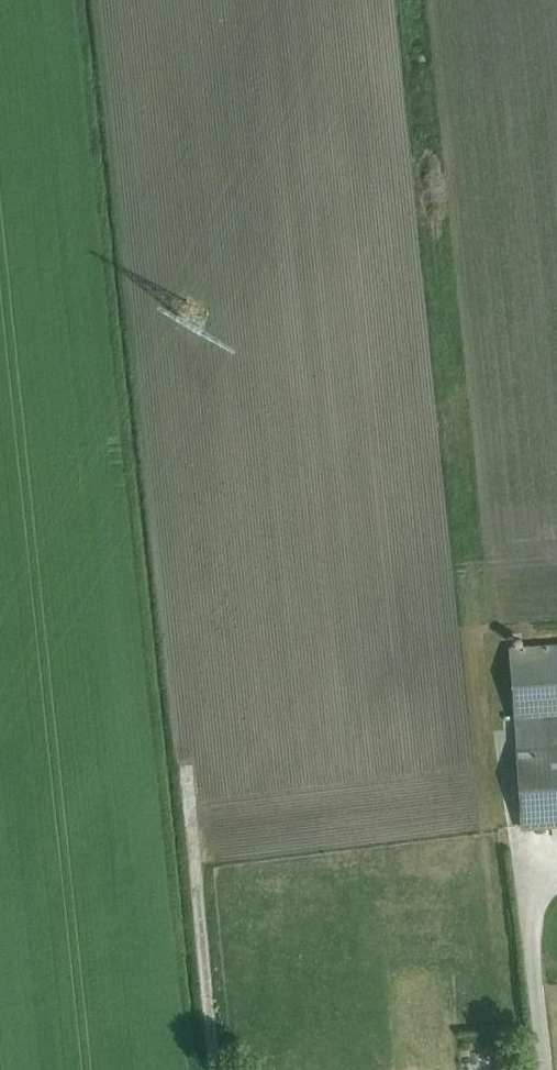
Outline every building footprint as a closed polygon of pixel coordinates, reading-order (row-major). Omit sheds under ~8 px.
[(556,826),(556,642),(509,646),(521,829),(556,826)]
